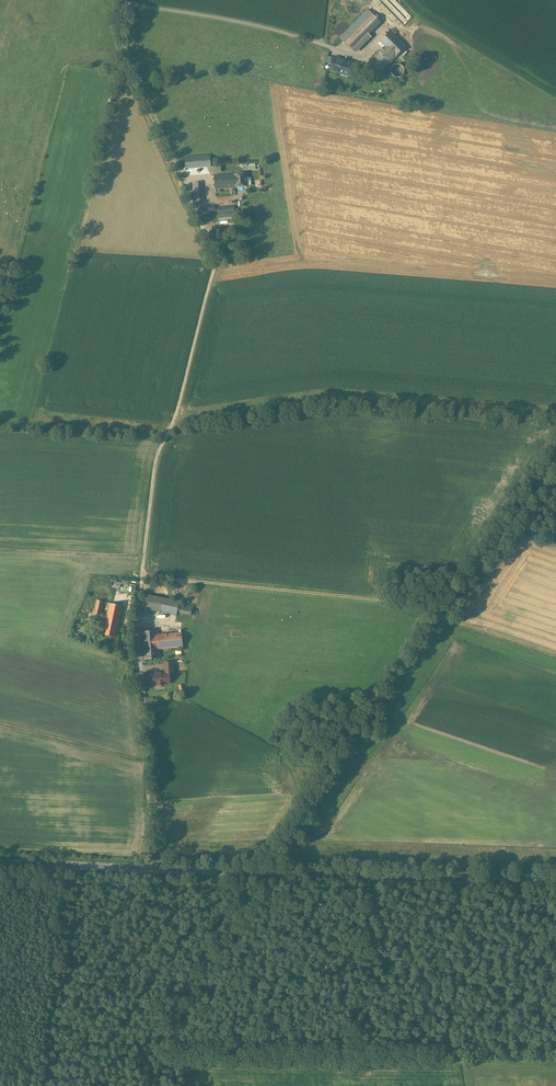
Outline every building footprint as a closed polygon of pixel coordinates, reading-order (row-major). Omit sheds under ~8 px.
[(368,10),(347,31),(352,36),(345,43),(353,50),(381,22),(368,10)] [(385,46),(369,62),(380,73),(396,57),(406,47),(394,36),(397,33),(393,29),(381,41),(385,46)] [(338,60),(333,58),(331,64),(332,65),(330,70),(339,73),(339,72),(352,76),(356,65),(352,64),(353,63),(348,61),(347,63),(343,62),(343,61),(338,59),(338,60)] [(404,74),(405,71),(404,68),(402,66),(400,65),(398,64),(395,65),(393,66),(391,69),(391,71),(391,74),(393,76),(395,78),(398,78),(400,77),(403,76),(404,74)] [(210,155),(185,157),(186,169),(211,167),(210,155)] [(246,173),(215,176),(216,192),(220,192),(220,188),(235,187),(247,186),(246,173)] [(201,183),(193,183),(194,202),(203,202),(201,183)] [(214,206),(202,207),(202,214),(210,213),(209,212),(215,211),(214,206)] [(234,207),(218,208),(219,218),(235,216),(234,209),(234,207)] [(137,586),(122,582),(120,592),(135,596),(137,586)] [(180,602),(145,594),(142,608),(177,615),(180,602)] [(97,600),(95,610),(94,610),(92,617),(100,618),(101,614),(103,602),(97,600)] [(123,606),(110,603),(107,615),(107,619),(103,635),(116,638),(123,606)] [(193,606),(180,604),(178,612),(191,615),(193,606)] [(157,631),(143,632),(145,659),(160,658),(159,649),(158,635),(157,631)] [(182,633),(158,635),(159,649),(183,647),(182,633)] [(173,662),(164,663),(165,672),(169,671),(169,673),(174,672),(173,662)] [(161,673),(153,673),(154,685),(158,684),(158,686),(164,685),(164,684),(170,683),(169,673),(169,671),(165,672),(161,672),(161,673)]
